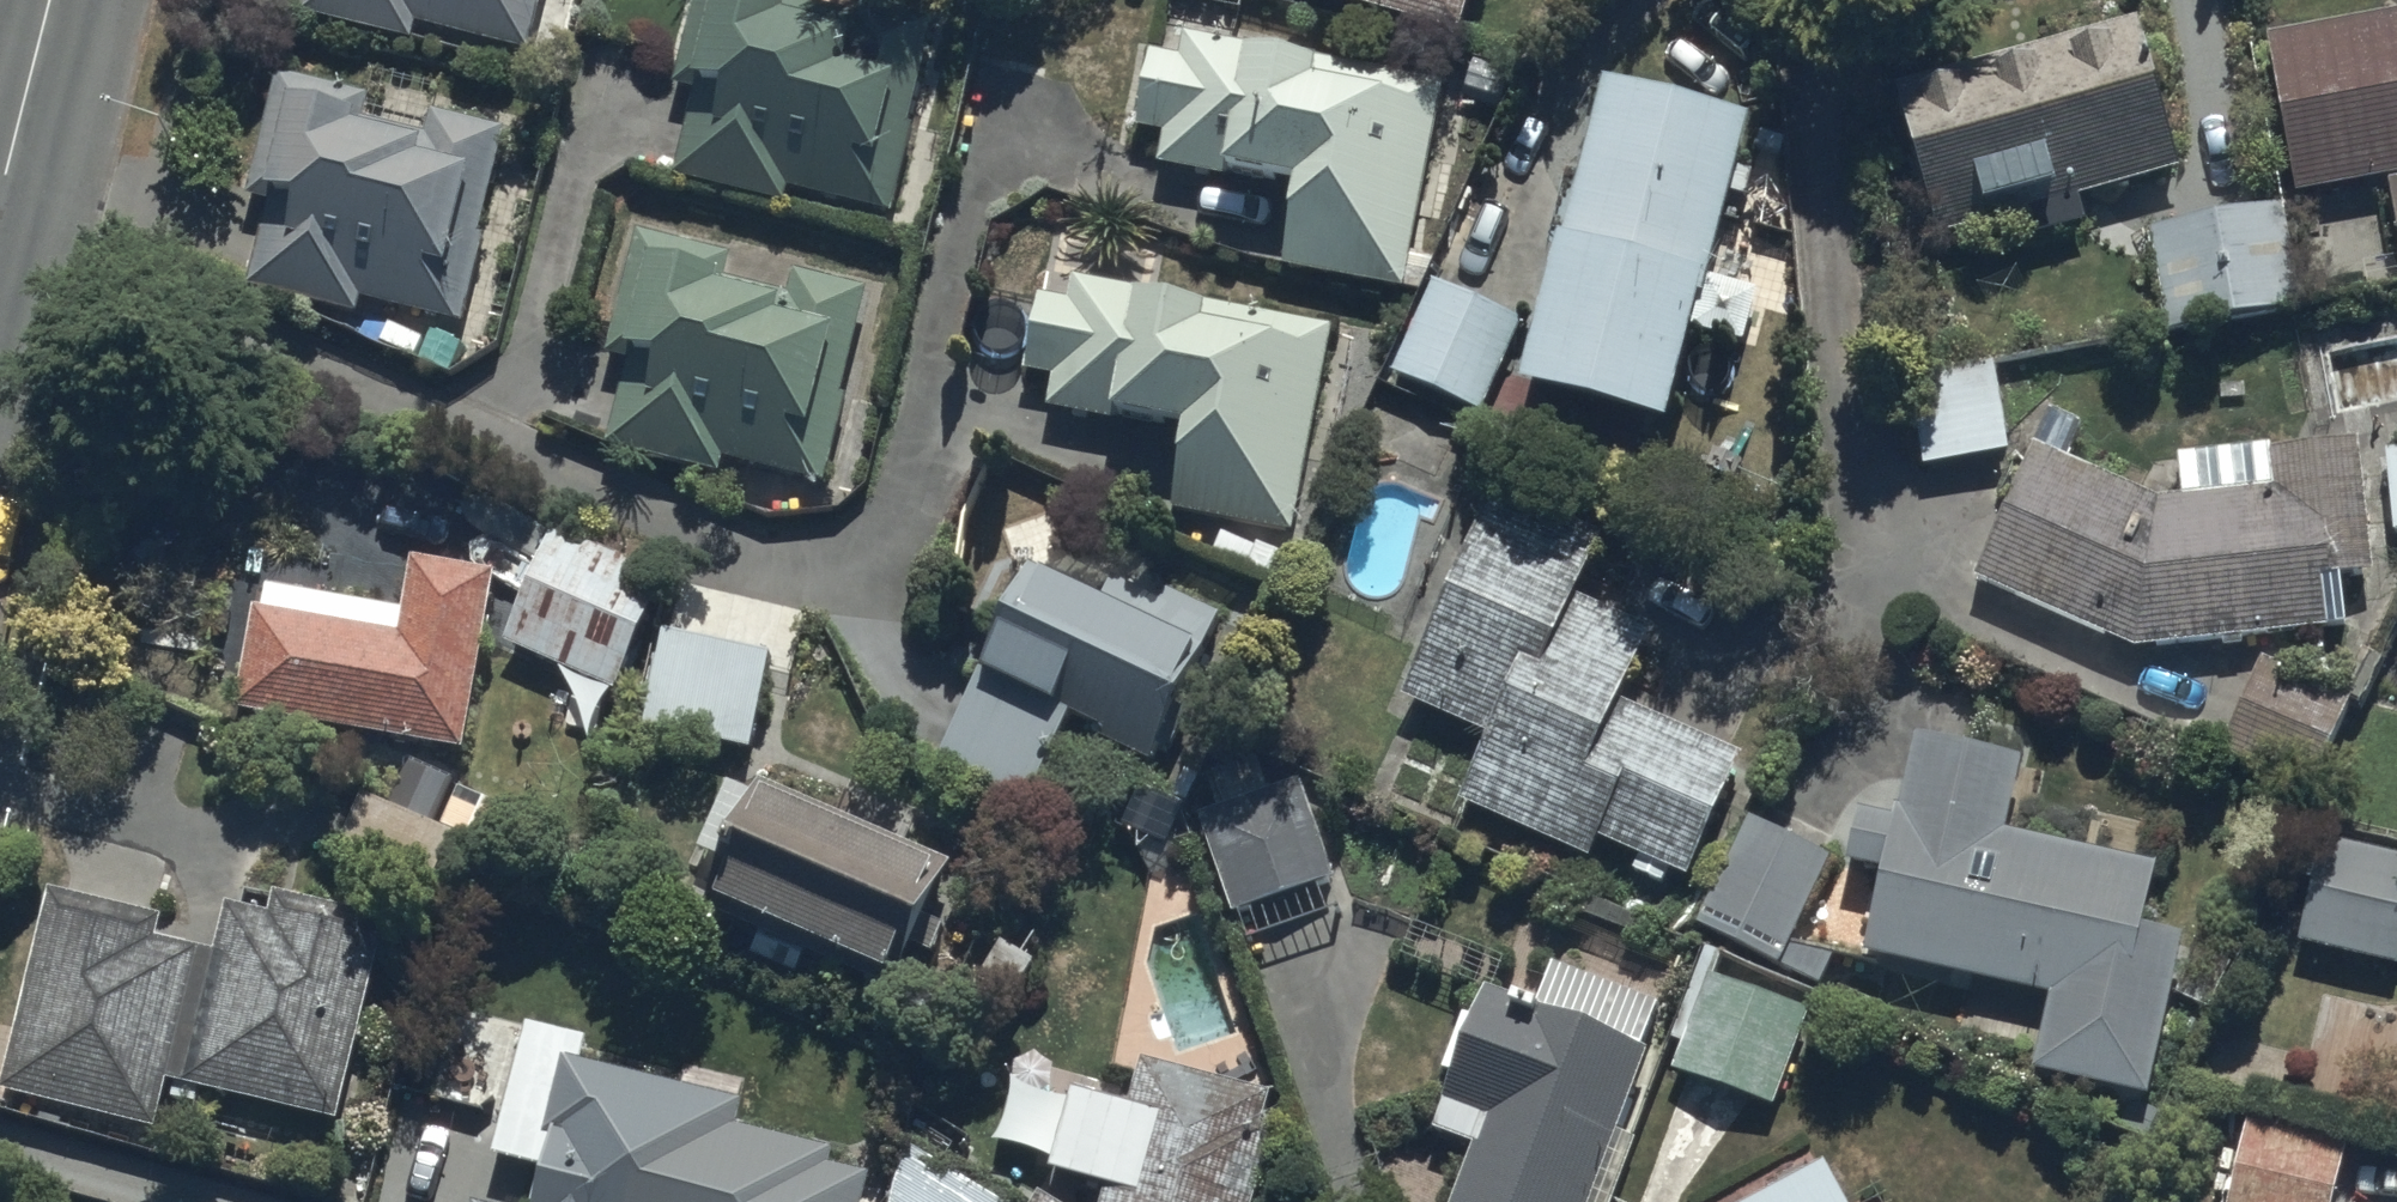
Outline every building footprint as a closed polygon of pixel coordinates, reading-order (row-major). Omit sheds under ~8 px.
[(304,6),(417,35),(420,20),(534,49),(546,0),(306,0),(304,6)] [(678,173),(784,200),(789,183),(895,211),(944,22),(862,0),(694,0),(672,83),(700,90),(678,173)] [(1467,30),(1475,0),(1356,0),(1467,30)] [(2396,184),(2396,9),(2271,30),(2299,193),(2396,176),(2396,184)] [(2187,161),(2145,14),(1905,83),(1946,226),(2031,202),(2039,232),(2093,216),(2085,190),(2187,161)] [(1287,265),(1405,288),(1446,76),(1187,26),(1181,55),(1150,49),(1136,123),(1167,129),(1160,166),(1232,180),(1237,155),(1306,168),(1287,265)] [(467,319),(509,127),(433,110),(429,132),(367,118),(374,90),(276,68),(249,191),(272,196),(253,286),(361,310),(364,296),(467,319)] [(1610,69),(1584,171),(1562,166),(1542,246),(1564,251),(1531,382),(1677,419),(1701,322),(1749,334),(1761,289),(1714,278),(1757,106),(1610,69)] [(2294,202),(2153,220),(2166,324),(2308,305),(2294,202)] [(826,481),(871,288),(799,271),(795,290),(732,275),(738,249),(636,225),(607,348),(634,354),(613,442),(726,468),(728,459),(826,481)] [(1297,534),(1337,319),(1078,271),(1072,299),(1045,294),(1031,366),(1056,371),(1049,407),(1119,420),(1123,402),(1194,415),(1176,512),(1297,534)] [(1528,314),(1434,278),(1397,374),(1491,410),(1528,314)] [(1908,383),(1924,464),(2012,447),(1995,365),(1908,383)] [(2160,497),(2036,437),(1978,576),(2136,642),(2350,620),(2345,571),(2380,567),(2365,433),(2173,453),(2177,495),(2160,497)] [(1495,495),(1403,695),(1491,735),(1463,796),(1593,856),(1603,834),(1640,851),(1633,866),(1665,881),(1673,865),(1690,873),(1746,753),(1621,696),(1655,623),(1578,588),(1598,542),(1495,495)] [(552,524),(504,636),(613,684),(662,572),(552,524)] [(411,550),(396,629),(254,603),(236,702),(461,743),(494,565),(411,550)] [(1037,554),(945,743),(1037,788),(1076,708),(1107,723),(1102,732),(1153,757),(1225,609),(1169,582),(1163,595),(1114,571),(1106,588),(1037,554)] [(642,722),(746,742),(765,646),(661,625),(642,722)] [(2162,859),(2011,827),(2026,752),(1919,730),(1902,811),(1862,803),(1851,859),(1886,866),(1868,950),(2057,989),(2040,1069),(2153,1092),(2186,932),(2149,924),(2162,859)] [(758,777),(705,902),(888,980),(941,855),(758,777)] [(1304,779),(1201,813),(1234,911),(1336,877),(1304,779)] [(445,822),(362,792),(345,840),(441,875),(458,830),(501,845),(516,803),(459,782),(445,822)] [(1836,853),(1750,813),(1698,924),(1824,983),(1838,952),(1799,933),(1836,853)] [(2323,834),(2300,939),(2396,960),(2396,850),(2323,834)] [(343,1117),(388,916),(279,892),(274,912),(227,902),(216,949),(158,936),(164,911),(46,885),(1,1090),(160,1125),(167,1093),(199,1101),(203,1086),(343,1117)] [(1668,1001),(1559,961),(1543,1001),(1494,983),(1483,1013),(1464,1006),(1441,1066),(1457,1072),(1437,1125),(1479,1141),(1456,1201),(1594,1201),(1668,1001)] [(1811,1009),(1711,972),(1677,1064),(1777,1101),(1811,1009)] [(868,1170),(825,1160),(830,1142),(735,1119),(741,1094),(561,1051),(542,1126),(550,1128),(532,1201),(860,1201),(868,1170)] [(1270,1127),(1258,1124),(1268,1088),(1139,1053),(1099,1201),(1250,1201),(1270,1127)] [(2252,1134),(2234,1201),(2334,1201),(2345,1158),(2252,1134)] [(1831,1154),(1742,1201),(1857,1201),(1831,1154)] [(1039,1187),(1030,1201),(1063,1201),(1039,1187)]
